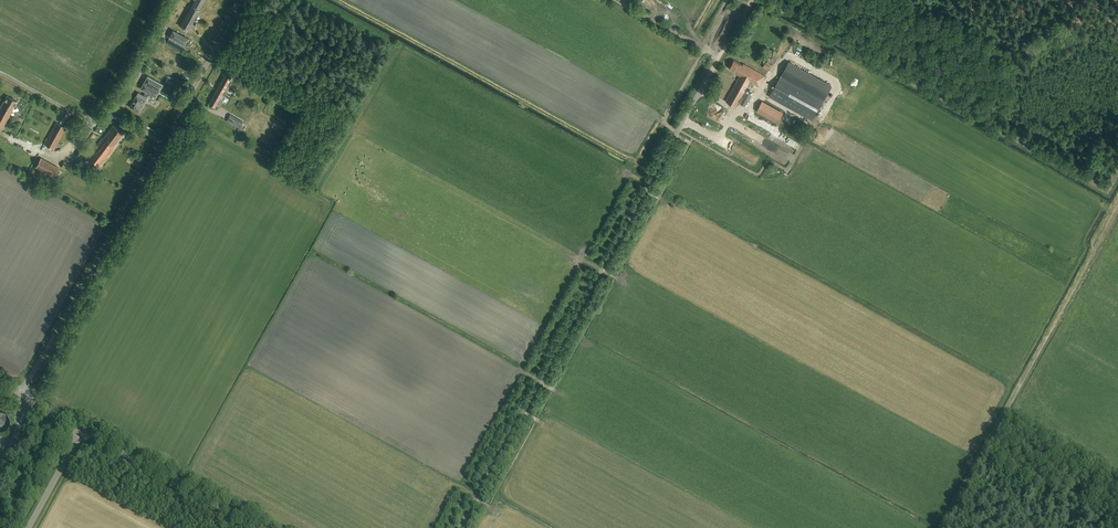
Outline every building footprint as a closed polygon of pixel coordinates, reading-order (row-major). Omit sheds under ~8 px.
[(192,5),(199,9),(204,0),(195,0),(192,5)] [(199,9),(192,5),(180,26),(188,30),(199,9)] [(185,45),(188,39),(173,30),(169,36),(169,37),(170,37),(169,39),(168,38),(166,42),(182,50),(184,47),(183,47),(184,45),(185,46),(185,45)] [(771,66),(774,60),(769,58),(766,63),(771,66)] [(759,87),(765,76),(743,64),(742,65),(733,60),(729,69),(737,73),(736,74),(740,76),(726,102),(736,107),(744,93),(745,94),(740,103),(746,106),(752,94),(746,91),(746,92),(745,91),(750,82),(759,87)] [(812,121),(825,99),(832,87),(788,62),(781,75),(769,97),(812,121)] [(145,92),(143,95),(138,92),(130,107),(139,112),(147,97),(149,93),(156,97),(163,85),(163,84),(147,75),(140,88),(145,92)] [(222,95),(225,96),(227,92),(224,90),(227,85),(230,87),(232,83),(229,81),(231,78),(225,75),(217,90),(222,93),(222,95)] [(222,101),(225,96),(222,95),(222,93),(217,90),(209,104),(215,107),(217,104),(219,106),(222,102),(222,101)] [(1,130),(17,101),(7,95),(0,108),(0,129),(1,130)] [(756,111),(777,123),(783,113),(761,101),(756,111)] [(239,128),(243,121),(231,115),(227,121),(239,128)] [(54,149),(66,128),(56,122),(44,143),(54,149)] [(113,147),(124,133),(113,125),(103,139),(102,138),(87,158),(99,167),(115,148),(113,147)] [(41,158),(36,167),(53,177),(58,168),(41,158)]
